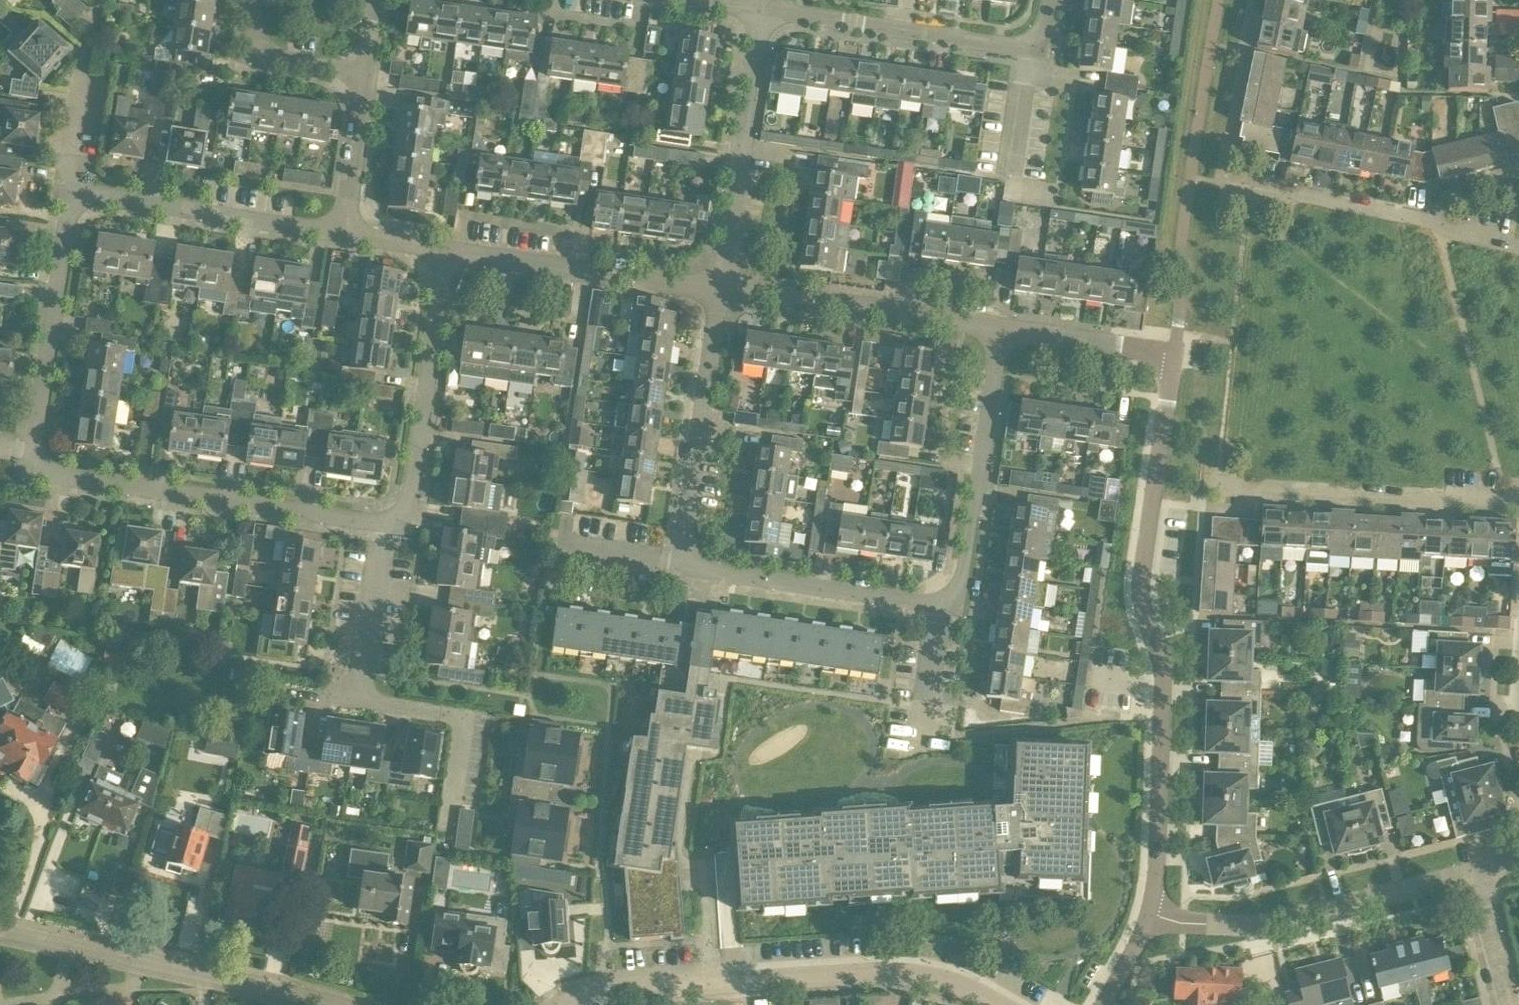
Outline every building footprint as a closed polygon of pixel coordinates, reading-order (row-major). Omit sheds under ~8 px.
[(76,0),(53,0),(52,3),(61,11),(56,16),(69,28),(86,9),(76,0)] [(432,40),(437,4),(412,0),(407,36),(421,39),(420,50),(430,52),(432,40)] [(1087,20),(1119,24),(1119,25),(1130,27),(1133,4),(1122,2),(1122,0),(1121,0),(1090,0),(1087,20)] [(1185,9),(1187,0),(1178,0),(1177,8),(1185,9)] [(1276,0),(1262,0),(1266,1),(1262,22),(1301,31),(1306,7),(1276,0)] [(1451,2),(1450,20),(1450,21),(1489,22),(1489,23),(1495,22),(1495,23),(1518,24),(1518,12),(1496,11),(1496,13),(1491,13),(1491,1),(1486,0),(1486,1),(1451,0),(1451,2)] [(215,6),(179,1),(175,25),(212,31),(215,6)] [(117,17),(131,18),(132,6),(119,4),(117,17)] [(462,7),(437,4),(432,40),(457,44),(462,7)] [(462,7),(457,44),(482,47),(487,11),(462,7)] [(1177,8),(1177,9),(1166,8),(1165,15),(1175,16),(1173,32),(1182,33),(1185,9),(1177,8)] [(1359,17),(1358,21),(1367,22),(1370,11),(1361,9),(1359,17)] [(511,15),(487,11),(482,47),(506,51),(511,15)] [(506,51),(505,59),(540,64),(543,41),(533,40),(537,18),(511,15),(506,51)] [(1119,24),(1087,20),(1083,43),(1115,48),(1119,25),(1119,24)] [(1445,44),(1485,45),(1485,35),(1495,36),(1518,36),(1518,24),(1495,23),(1495,22),(1489,23),(1489,22),(1450,21),(1450,20),(1445,20),(1445,44)] [(1367,22),(1358,21),(1355,34),(1364,36),(1367,22)] [(12,80),(10,95),(37,100),(40,84),(70,50),(38,22),(21,42),(19,42),(18,42),(17,42),(15,43),(14,44),(13,45),(12,46),(12,48),(12,49),(12,51),(12,52),(10,54),(29,70),(23,77),(23,82),(12,80)] [(1301,31),(1262,22),(1257,48),(1308,58),(1313,34),(1301,31)] [(154,61),(171,63),(212,69),(214,56),(208,55),(212,31),(175,25),(172,51),(156,49),(154,61)] [(661,29),(648,27),(644,52),(657,54),(661,29)] [(677,57),(713,62),(717,37),(681,32),(677,57)] [(1182,33),(1173,32),(1169,57),(1178,58),(1182,33)] [(537,82),(532,115),(545,117),(551,78),(573,81),(578,45),(544,40),(545,37),(544,37),(543,41),(540,64),(537,82)] [(1115,48),(1083,43),(1080,68),(1108,72),(1106,84),(1138,89),(1139,77),(1112,73),(1115,48)] [(1485,45),(1445,44),(1444,70),(1449,70),(1484,71),(1484,69),(1485,45)] [(602,48),(578,45),(573,81),(597,84),(602,48)] [(602,48),(597,84),(623,88),(622,91),(633,93),(636,75),(639,59),(628,58),(629,52),(602,48)] [(803,100),(804,87),(809,55),(785,52),(783,68),(771,66),(767,94),(803,100)] [(1254,53),(1249,76),(1281,83),(1286,60),(1254,53)] [(833,59),(809,55),(804,87),(828,91),(833,59)] [(1350,55),(1348,68),(1359,70),(1361,56),(1350,55)] [(713,62),(677,57),(674,81),(710,87),(713,62)] [(1505,57),(1495,57),(1495,69),(1518,70),(1518,58),(1505,57)] [(651,61),(639,59),(636,75),(649,77),(651,61)] [(857,63),(833,59),(828,91),(852,94),(857,63)] [(401,76),(403,63),(392,61),(390,75),(401,77),(401,76)] [(149,112),(148,117),(155,118),(155,119),(162,121),(166,96),(171,64),(156,62),(154,72),(148,112),(149,112)] [(852,94),(853,95),(851,105),(874,108),(880,66),(857,63),(852,94)] [(1331,86),(1334,70),(1310,65),(1307,81),(1331,86)] [(880,66),(874,108),(898,112),(899,101),(904,70),(880,66)] [(1484,71),(1449,70),(1448,91),(1488,92),(1489,80),(1494,80),(1494,81),(1518,82),(1518,70),(1495,69),(1484,69),(1484,71)] [(928,73),(904,70),(899,101),(923,105),(928,73)] [(1347,73),(1335,71),(1333,80),(1345,83),(1347,73)] [(923,105),(924,105),(922,119),(932,121),(934,107),(947,108),(951,77),(928,73),(923,105)] [(636,75),(633,93),(646,95),(649,77),(636,75)] [(424,92),(426,80),(401,76),(401,77),(400,89),(424,92)] [(1281,83),(1249,76),(1244,100),(1277,106),(1281,83)] [(976,80),(951,77),(947,108),(983,114),(987,86),(976,84),(976,80)] [(1376,89),(1378,80),(1366,77),(1364,87),(1376,89)] [(439,82),(426,80),(424,92),(437,94),(439,82)] [(1401,84),(1378,80),(1376,89),(1399,94),(1401,84)] [(532,115),(537,82),(525,81),(520,113),(532,115)] [(674,81),(670,106),(706,111),(710,87),(674,81)] [(1096,94),(1092,119),(1124,124),(1128,100),(1136,101),(1138,89),(1106,84),(1104,96),(1096,94)] [(461,98),(474,100),(476,87),(463,85),(461,98)] [(476,87),(474,100),(487,102),(489,89),(476,87)] [(235,91),(227,136),(252,140),(253,131),(259,95),(235,91)] [(259,95),(253,131),(279,135),(284,99),(259,95)] [(166,96),(162,121),(174,122),(178,98),(166,96)] [(149,112),(131,109),(133,99),(119,97),(110,155),(144,160),(149,130),(153,131),(155,118),(148,117),(149,112)] [(403,107),(399,132),(435,137),(437,125),(444,126),(446,114),(447,114),(455,115),(457,103),(449,102),(415,97),(413,109),(403,107)] [(1431,98),(1422,98),(1422,108),(1431,108),(1431,98)] [(308,103),(284,99),(279,135),(302,139),(308,103)] [(28,113),(30,104),(0,100),(0,157),(24,160),(25,148),(36,149),(41,115),(28,113)] [(1277,106),(1244,100),(1239,123),(1247,124),(1242,148),(1279,155),(1284,129),(1272,127),(1277,106)] [(1518,116),(1518,107),(1518,102),(1492,109),(1495,122),(1518,116)] [(308,103),(302,139),(328,143),(329,140),(330,131),(334,107),(308,103)] [(706,111),(670,106),(666,131),(658,130),(656,142),(690,147),(692,135),(702,137),(706,111)] [(173,130),(168,164),(202,169),(205,152),(211,111),(197,109),(194,133),(173,130)] [(568,123),(580,125),(582,111),(569,110),(568,123)] [(532,115),(520,113),(518,127),(530,128),(532,115)] [(532,115),(530,128),(543,130),(556,132),(558,121),(545,119),(545,117),(532,115)] [(1478,139),(1485,171),(1508,165),(1507,158),(1518,155),(1518,116),(1495,122),(1498,134),(1478,139)] [(1124,124),(1092,119),(1089,143),(1121,147),(1124,124)] [(1322,129),(1314,168),(1338,173),(1347,128),(1348,127),(1324,122),(1323,129),(1322,129)] [(1278,160),(1314,168),(1322,129),(1298,124),(1296,132),(1284,129),(1279,155),(1278,160)] [(1357,128),(1348,127),(1347,128),(1338,173),(1357,177),(1365,138),(1356,136),(1357,128)] [(1155,153),(1164,154),(1168,130),(1159,129),(1155,153)] [(556,166),(551,203),(586,208),(593,167),(591,167),(596,133),(584,131),(578,169),(556,166)] [(399,132),(396,157),(432,162),(435,137),(399,132)] [(761,132),(760,140),(795,146),(797,137),(761,132)] [(469,150),(467,167),(465,184),(477,186),(476,192),(501,195),(507,159),(493,157),(474,133),(472,151),(469,150)] [(610,135),(596,133),(591,167),(593,167),(604,169),(610,135)] [(610,135),(608,143),(616,145),(623,146),(624,138),(617,136),(610,135)] [(797,137),(795,146),(820,150),(821,141),(797,137)] [(1389,142),(1365,138),(1357,177),(1359,177),(1360,172),(1382,177),(1389,142)] [(1485,171),(1478,139),(1455,144),(1462,176),(1485,171)] [(821,141),(820,150),(844,153),(845,144),(821,141)] [(1414,148),(1389,142),(1382,177),(1407,182),(1408,181),(1423,184),(1423,154),(1413,152),(1414,148)] [(1089,143),(1085,166),(1117,171),(1121,147),(1089,143)] [(845,144),(844,153),(867,157),(868,148),(845,144)] [(1462,176),(1455,144),(1432,150),(1432,151),(1423,154),(1423,184),(1439,180),(1439,182),(1462,176)] [(653,161),(655,148),(635,145),(633,158),(653,161)] [(668,150),(655,148),(653,161),(666,163),(668,150)] [(892,151),(868,148),(867,157),(890,160),(892,151)] [(467,167),(469,150),(459,149),(456,166),(467,167)] [(704,168),(705,155),(674,150),(672,163),(704,168)] [(915,155),(892,151),(890,160),(914,164),(915,155)] [(205,152),(202,169),(211,171),(214,153),(205,152)] [(1155,153),(1152,175),(1161,177),(1164,154),(1155,153)] [(915,155),(914,164),(938,167),(939,158),(915,155)] [(814,171),(811,194),(843,199),(843,201),(855,203),(858,178),(867,179),(869,166),(838,162),(838,158),(819,156),(816,171),(814,171)] [(396,157),(392,182),(428,187),(432,162),(396,157)] [(962,162),(939,158),(938,167),(960,171),(962,162)] [(507,159),(501,195),(525,199),(531,163),(507,159)] [(247,176),(248,163),(236,161),(234,174),(247,176)] [(962,162),(960,171),(975,173),(977,164),(962,162)] [(261,165),(248,163),(247,176),(259,178),(261,165)] [(531,163),(525,199),(551,203),(556,166),(531,163)] [(467,167),(456,166),(454,182),(465,184),(467,167)] [(1117,171),(1085,166),(1082,191),(1093,192),(1091,203),(1112,206),(1113,197),(1123,199),(1125,189),(1115,187),(1117,171)] [(296,184),(297,171),(285,169),(283,182),(296,184)] [(15,207),(20,173),(0,170),(0,205),(15,207)] [(297,171),(296,184),(321,188),(323,175),(297,171)] [(1161,177),(1152,175),(1148,200),(1157,202),(1161,177)] [(941,178),(939,191),(953,192),(954,179),(941,178)] [(428,187),(392,182),(388,207),(424,213),(428,187)] [(924,184),(914,182),(912,198),(922,199),(924,184)] [(456,217),(459,192),(447,190),(443,215),(456,217)] [(617,232),(623,196),(598,192),(593,229),(617,232)] [(898,192),(896,204),(908,205),(910,193),(898,192)] [(843,199),(811,194),(807,219),(839,223),(843,201),(843,199)] [(672,203),(666,239),(693,243),(694,231),(705,233),(711,198),(698,195),(697,207),(672,203)] [(647,200),(623,196),(617,232),(641,236),(647,200)] [(672,203),(647,200),(641,236),(666,239),(672,203)] [(900,209),(897,232),(906,233),(909,210),(900,209)] [(1074,222),(1075,214),(1052,210),(1050,219),(1074,222)] [(916,212),(911,243),(910,253),(922,255),(922,257),(945,260),(951,217),(916,212)] [(1099,217),(1075,214),(1074,222),(1097,226),(1099,217)] [(952,218),(951,217),(945,260),(969,264),(975,220),(952,216),(952,218)] [(1123,221),(1099,217),(1097,226),(1121,230),(1123,221)] [(839,223),(807,219),(804,242),(847,249),(850,226),(839,225),(839,223)] [(975,220),(969,264),(994,267),(995,259),(1007,261),(1012,229),(996,227),(997,223),(975,220)] [(1159,226),(1123,221),(1121,230),(1158,235),(1159,226)] [(19,267),(24,232),(0,229),(0,264),(19,267)] [(1023,231),(1012,229),(1007,261),(1019,263),(1015,291),(1038,294),(1043,262),(1019,259),(1023,231)] [(897,232),(894,256),(902,257),(906,233),(897,232)] [(121,276),(126,241),(100,237),(94,278),(106,280),(107,274),(121,276)] [(155,245),(126,241),(121,276),(137,278),(136,284),(147,286),(145,303),(157,305),(162,272),(151,270),(155,245)] [(847,249),(804,242),(800,267),(843,274),(847,249)] [(174,274),(162,272),(157,305),(171,307),(173,290),(185,292),(185,286),(200,288),(205,253),(178,249),(174,274)] [(200,288),(198,300),(225,304),(223,315),(235,317),(240,284),(229,282),(233,257),(205,253),(200,288)] [(902,257),(894,256),(890,255),(889,262),(879,261),(877,279),(899,282),(902,257)] [(1043,262),(1038,294),(1062,298),(1068,259),(1058,257),(1057,264),(1043,262)] [(1073,258),(1068,258),(1068,259),(1062,298),(1086,301),(1091,269),(1072,267),(1073,258)] [(240,284),(235,317),(249,319),(250,312),(275,316),(276,312),(283,265),(257,261),(253,286),(240,284)] [(339,297),(344,266),(331,264),(327,295),(339,297)] [(311,269),(283,265),(276,312),(291,314),(290,319),(302,321),(301,327),(314,329),(319,296),(307,294),(311,269)] [(1115,273),(1111,305),(1134,309),(1137,292),(1149,293),(1152,270),(1130,266),(1129,275),(1115,273)] [(365,269),(363,283),(347,280),(346,291),(398,299),(401,274),(365,269)] [(1115,273),(1091,269),(1086,301),(1111,305),(1115,273)] [(24,288),(0,284),(0,298),(22,301),(24,288)] [(398,299),(346,291),(346,293),(361,295),(358,318),(394,323),(398,299)] [(635,296),(629,333),(641,335),(641,334),(673,338),(677,314),(663,312),(665,300),(635,296)] [(323,312),(336,314),(338,304),(325,302),(323,312)] [(591,302),(587,326),(600,328),(604,303),(591,302)] [(336,314),(323,312),(321,327),(334,329),(336,314)] [(112,335),(114,323),(87,318),(85,331),(112,335)] [(358,318),(354,342),(391,347),(394,323),(358,318)] [(466,327),(461,364),(459,375),(485,378),(492,331),(466,327)] [(492,331),(485,378),(509,382),(516,335),(492,331)] [(626,356),(638,357),(670,362),(673,338),(641,334),(641,335),(629,333),(626,356)] [(767,368),(771,336),(747,333),(742,365),(767,368)] [(90,345),(86,370),(123,375),(127,350),(134,352),(136,339),(103,334),(101,346),(90,345)] [(586,334),(584,349),(593,350),(595,335),(586,334)] [(541,338),(516,335),(509,382),(533,386),(535,375),(536,375),(541,338)] [(795,340),(771,336),(767,368),(790,372),(795,340)] [(554,386),(571,388),(577,349),(565,348),(566,342),(541,338),(536,375),(551,377),(550,383),(554,386)] [(795,340),(790,372),(814,375),(818,343),(795,340)] [(391,347),(354,342),(351,368),(343,367),(341,379),(375,384),(376,372),(387,374),(391,347)] [(859,366),(868,368),(871,344),(863,342),(859,366)] [(818,343),(814,375),(812,388),(836,391),(835,400),(848,402),(855,354),(842,352),(843,347),(818,343)] [(10,388),(15,351),(0,349),(0,386),(10,388)] [(904,349),(900,372),(932,377),(936,353),(904,349)] [(670,362),(638,357),(634,381),(666,386),(670,362)] [(583,358),(580,373),(589,375),(592,360),(583,358)] [(161,360),(159,373),(169,374),(171,361),(161,360)] [(859,366),(856,390),(864,391),(868,368),(859,366)] [(123,375),(86,370),(83,395),(119,400),(123,375)] [(932,377),(900,372),(888,371),(887,381),(899,383),(897,396),(929,401),(932,377)] [(576,396),(576,397),(586,399),(589,375),(580,373),(577,396),(576,396)] [(634,381),(631,405),(663,410),(666,386),(634,381)] [(392,400),(394,388),(367,384),(365,396),(392,400)] [(864,391),(856,390),(852,414),(861,415),(864,391)] [(197,454),(202,419),(187,417),(188,411),(177,409),(179,393),(167,391),(162,424),(173,426),(170,450),(197,454)] [(147,392),(145,404),(158,406),(160,394),(147,392)] [(83,395),(79,419),(115,425),(119,400),(83,395)] [(929,401),(897,396),(893,419),(925,424),(929,401)] [(586,399),(576,397),(573,420),(583,422),(585,408),(584,408),(586,399)] [(736,398),(727,397),(725,409),(734,410),(736,398)] [(217,422),(202,419),(197,454),(224,458),(228,434),(239,435),(244,402),(232,401),(229,417),(218,415),(217,422)] [(1017,433),(1041,437),(1045,405),(1021,401),(1021,406),(1009,404),(1004,441),(1015,443),(1017,433)] [(257,404),(244,402),(239,435),(251,437),(247,462),(274,466),(279,431),(281,420),(255,417),(257,404)] [(158,406),(145,404),(143,417),(157,419),(158,406)] [(631,405),(631,406),(621,405),(618,407),(616,425),(618,428),(627,429),(628,428),(659,433),(663,410),(631,405)] [(1045,405),(1041,437),(1039,451),(1053,453),(1055,439),(1064,440),(1068,408),(1045,405)] [(1068,408),(1064,440),(1062,453),(1074,455),(1076,442),(1088,444),(1093,412),(1068,408)] [(758,428),(759,419),(760,415),(736,411),(734,424),(758,428)] [(279,431),(274,466),(302,470),(306,445),(316,447),(321,414),(309,412),(307,429),(295,427),(295,433),(279,431)] [(1088,444),(1089,444),(1087,452),(1099,454),(1100,445),(1125,449),(1129,427),(1116,425),(1118,415),(1093,412),(1088,444)] [(766,420),(759,419),(758,428),(782,432),(783,423),(784,416),(768,413),(766,420)] [(325,473),(351,477),(358,434),(343,431),(342,434),(332,432),(334,416),(321,414),(316,447),(329,449),(325,473)] [(115,425),(79,419),(75,444),(79,445),(77,457),(110,462),(115,425)] [(483,436),(485,423),(453,419),(452,432),(483,436)] [(925,424),(893,419),(890,444),(879,443),(877,456),(908,460),(910,448),(922,450),(925,424)] [(573,420),(569,444),(593,448),(594,438),(588,437),(589,432),(582,430),(583,422),(573,420)] [(151,456),(156,424),(143,422),(138,454),(151,456)] [(783,423),(782,432),(805,436),(807,427),(783,423)] [(501,440),(503,428),(491,426),(489,438),(501,440)] [(841,428),(829,426),(827,437),(839,438),(841,428)] [(503,428),(501,440),(513,441),(515,429),(503,428)] [(628,428),(627,429),(624,452),(656,457),(659,433),(628,428)] [(358,434),(351,477),(379,481),(385,440),(374,439),(374,436),(358,434)] [(755,471),(787,476),(791,452),(802,453),(804,441),(773,436),(771,448),(759,447),(755,471)] [(841,455),(852,451),(847,438),(836,442),(841,455)] [(458,451),(454,479),(489,484),(491,469),(497,470),(499,459),(516,461),(518,448),(485,443),(483,455),(458,451)] [(568,450),(566,468),(584,470),(586,453),(568,450)] [(624,452),(621,476),(653,480),(656,457),(624,452)] [(830,471),(850,474),(852,459),(832,455),(830,471)] [(897,473),(899,464),(875,461),(874,469),(897,473)] [(899,464),(897,473),(921,477),(922,468),(899,464)] [(588,471),(584,470),(566,468),(561,502),(583,506),(588,471)] [(947,471),(922,468),(921,477),(945,480),(947,471)] [(1011,470),(1009,485),(1033,489),(1036,473),(1011,470)] [(755,471),(752,495),(784,499),(784,500),(797,502),(800,478),(787,476),(755,471)] [(653,480),(621,476),(617,501),(649,505),(653,480)] [(1091,476),(1088,498),(1104,500),(1107,479),(1091,476)] [(508,514),(499,512),(503,486),(489,484),(454,479),(450,506),(475,510),(473,522),(506,527),(508,514)] [(816,504),(824,505),(828,482),(819,481),(816,504)] [(1057,484),(1043,482),(1042,491),(1056,493),(1057,484)] [(1081,488),(1066,485),(1064,494),(1080,497),(1081,488)] [(752,495),(748,518),(780,523),(784,500),(784,499),(752,495)] [(1015,506),(1011,530),(1055,537),(1058,513),(1058,512),(1059,500),(1028,495),(1027,507),(1015,506)] [(816,504),(812,528),(821,529),(824,505),(816,504)] [(861,552),(866,520),(842,517),(843,505),(831,504),(826,535),(838,536),(837,548),(861,552)] [(1250,520),(1249,547),(1260,548),(1259,561),(1281,562),(1282,549),(1283,549),(1285,514),(1286,514),(1286,509),(1263,508),(1262,521),(1250,520)] [(10,511),(8,523),(0,521),(0,569),(15,571),(18,547),(39,550),(44,516),(10,511)] [(1330,552),(1329,552),(1329,556),(1350,558),(1353,518),(1354,518),(1354,513),(1331,512),(1331,516),(1332,516),(1330,552)] [(1285,514),(1283,549),(1306,550),(1309,515),(1286,514),(1285,514)] [(1331,516),(1309,515),(1306,550),(1329,552),(1330,552),(1332,516),(1331,516)] [(1400,516),(1400,520),(1401,520),(1399,560),(1418,562),(1421,522),(1423,522),(1423,517),(1400,516)] [(780,523),(748,518),(745,543),(750,544),(749,555),(781,560),(783,547),(777,546),(780,523)] [(1213,518),(1211,542),(1211,544),(1237,546),(1249,547),(1250,520),(1213,518)] [(1353,518),(1350,558),(1374,559),(1377,519),(1354,518),(1353,518)] [(1377,519),(1374,559),(1399,560),(1401,520),(1400,520),(1377,519)] [(890,524),(866,520),(861,552),(885,556),(890,524)] [(1468,520),(1468,524),(1469,524),(1467,560),(1488,561),(1490,521),(1468,520)] [(1515,522),(1490,521),(1488,561),(1513,562),(1515,522)] [(488,564),(490,550),(494,551),(496,539),(504,540),(506,527),(473,522),(471,534),(446,530),(442,558),(477,563),(488,564)] [(1445,523),(1423,522),(1421,522),(1418,562),(1420,562),(1419,566),(1430,567),(1430,557),(1443,558),(1445,523)] [(1468,524),(1445,523),(1443,558),(1467,560),(1469,524),(1468,524)] [(890,524),(885,556),(909,559),(913,527),(890,524)] [(913,527),(909,559),(933,563),(938,531),(913,527)] [(812,528),(808,552),(817,554),(821,529),(812,528)] [(158,568),(163,534),(128,529),(127,537),(119,536),(112,584),(144,588),(147,566),(158,568)] [(1011,530),(1007,555),(1039,559),(1051,561),(1055,537),(1011,530)] [(92,595),(101,537),(66,531),(61,566),(82,569),(78,593),(92,595)] [(250,568),(254,536),(241,535),(237,566),(250,568)] [(938,540),(937,557),(946,558),(947,541),(938,540)] [(285,541),(281,566),(318,572),(321,546),(285,541)] [(1211,544),(1211,542),(1204,541),(1202,578),(1235,580),(1237,546),(1211,544)] [(1097,543),(1094,567),(1102,568),(1108,569),(1109,561),(1104,560),(1106,544),(1097,543)] [(229,574),(216,573),(219,554),(184,549),(180,583),(200,586),(197,610),(223,614),(229,574)] [(1039,559),(1007,555),(1004,577),(1036,581),(1039,559)] [(477,563),(442,558),(438,585),(463,589),(461,601),(494,606),(496,593),(480,590),(481,579),(475,578),(477,563)] [(318,572),(281,566),(278,590),(314,596),(318,572)] [(1102,568),(1094,567),(1090,589),(1099,590),(1102,568)] [(44,596),(47,572),(36,570),(33,594),(44,596)] [(47,572),(44,596),(56,598),(60,574),(47,572)] [(236,572),(234,584),(247,586),(249,574),(236,572)] [(1033,605),(1032,606),(1044,608),(1048,584),(1036,582),(1036,581),(1004,577),(1001,600),(1033,605)] [(1235,580),(1202,578),(1200,612),(1233,614),(1235,580)] [(247,586),(234,584),(232,597),(245,598),(247,586)] [(1099,590),(1090,589),(1087,613),(1096,614),(1099,590)] [(178,592),(166,590),(163,613),(163,614),(175,615),(178,592)] [(314,596),(278,590),(274,615),(311,620),(314,596)] [(1029,629),(1032,606),(1033,605),(1001,600),(997,624),(1029,629)] [(494,606),(461,601),(459,613),(435,609),(430,637),(477,644),(477,636),(476,631),(474,628),(476,617),(492,619),(494,606)] [(1370,622),(1371,603),(1360,602),(1360,613),(1359,613),(1359,622),(1370,622)] [(1371,603),(1370,622),(1384,623),(1385,603),(1371,603)] [(1282,606),(1281,606),(1281,618),(1294,618),(1294,609),(1282,608),(1282,606)] [(695,630),(558,609),(547,608),(546,615),(557,616),(552,649),(662,665),(710,673),(713,653),(878,677),(883,645),(893,646),(894,639),(698,610),(695,630)] [(1324,620),(1324,610),(1311,610),(1311,619),(1324,620)] [(1324,610),(1324,620),(1338,620),(1338,611),(1324,610)] [(1087,613),(1083,637),(1092,639),(1096,614),(1087,613)] [(1463,618),(1461,618),(1460,627),(1485,629),(1486,616),(1463,614),(1463,618)] [(311,620),(274,615),(270,640),(262,639),(261,651),(294,656),(296,645),(307,646),(311,620)] [(1417,625),(1417,615),(1406,615),(1405,625),(1417,625)] [(1439,616),(1417,615),(1417,625),(1438,626),(1439,616)] [(1439,616),(1438,626),(1460,627),(1461,618),(1439,616)] [(1510,618),(1486,616),(1485,629),(1509,630),(1510,618)] [(1204,657),(1250,659),(1250,647),(1262,647),(1263,622),(1223,621),(1223,633),(1211,633),(1211,645),(1208,645),(1207,645),(1206,649),(1205,653),(1204,657)] [(997,624),(994,648),(1026,653),(1029,629),(997,624)] [(1346,656),(1364,655),(1363,630),(1345,630),(1346,656)] [(1418,632),(1417,650),(1426,651),(1427,632),(1418,632)] [(1437,669),(1483,672),(1483,668),(1483,663),(1482,659),(1481,660),(1478,659),(1479,647),(1467,647),(1468,634),(1427,632),(1426,655),(1422,655),(1421,669),(1437,669)] [(477,644),(430,637),(426,664),(451,668),(449,680),(482,685),(484,672),(474,670),(477,645),(477,644)] [(1083,637),(1080,661),(1089,662),(1092,639),(1083,637)] [(1344,637),(1332,637),(1331,651),(1344,652),(1344,637)] [(59,640),(50,665),(84,677),(93,652),(59,640)] [(103,666),(126,670),(130,648),(107,644),(103,666)] [(1299,645),(1299,654),(1309,654),(1309,645),(1299,645)] [(498,656),(515,658),(516,650),(499,647),(498,656)] [(1026,653),(994,648),(990,672),(1022,677),(1026,653)] [(1250,659),(1204,657),(1204,661),(1205,665),(1206,669),(1207,669),(1210,669),(1209,681),(1221,681),(1221,693),(1261,695),(1262,671),(1250,670),(1250,659)] [(1080,661),(1076,685),(1085,686),(1089,662),(1080,661)] [(710,673),(662,665),(657,695),(658,695),(655,719),(658,720),(648,741),(639,739),(637,753),(631,752),(616,854),(621,855),(619,869),(624,870),(630,941),(670,937),(671,942),(684,941),(677,843),(673,843),(688,744),(701,746),(704,726),(710,727),(710,730),(712,730),(717,693),(707,692),(710,673)] [(1360,670),(1344,669),(1342,704),(1359,704),(1360,670)] [(1425,680),(1423,704),(1463,707),(1464,695),(1476,695),(1477,683),(1479,683),(1481,684),(1482,680),(1483,676),(1483,672),(1437,669),(1437,681),(1425,680)] [(1022,677),(990,672),(987,697),(1002,699),(1000,711),(1029,715),(1032,693),(1020,691),(1022,677)] [(45,712),(21,698),(19,702),(14,699),(3,679),(0,680),(0,709),(5,706),(10,715),(0,732),(0,774),(2,775),(7,774),(9,772),(14,761),(16,761),(19,757),(17,755),(20,750),(22,751),(35,728),(35,729),(45,712)] [(61,697),(66,689),(54,682),(43,702),(62,712),(68,701),(61,697)] [(1085,686),(1076,685),(1073,710),(1081,711),(1085,686)] [(84,698),(66,689),(61,697),(68,701),(62,712),(74,718),(84,698)] [(1202,725),(1202,729),(1260,731),(1261,695),(1221,693),(1220,705),(1208,705),(1208,717),(1205,717),(1204,716),(1203,720),(1202,725)] [(1419,705),(1418,727),(1417,740),(1418,745),(1420,749),(1424,751),(1428,752),(1433,752),(1455,749),(1456,743),(1473,744),(1477,745),(1478,740),(1479,736),(1480,731),(1474,731),(1475,719),(1463,718),(1463,707),(1423,704),(1423,705),(1419,705)] [(514,715),(524,717),(525,707),(515,706),(514,715)] [(285,770),(307,773),(311,751),(298,750),(303,717),(292,716),(293,712),(275,710),(274,713),(272,713),(266,755),(286,758),(285,770)] [(67,724),(45,712),(35,729),(35,728),(22,751),(20,750),(17,755),(19,757),(16,761),(14,761),(9,772),(12,774),(11,776),(23,783),(25,781),(29,783),(30,781),(39,786),(49,768),(44,766),(58,741),(57,741),(67,724)] [(332,764),(350,767),(357,722),(340,719),(339,723),(328,721),(323,753),(311,751),(307,773),(330,777),(332,764)] [(532,720),(527,754),(579,762),(581,747),(577,747),(579,737),(559,734),(560,725),(561,725),(561,724),(532,720)] [(143,722),(138,737),(166,749),(171,728),(143,722)] [(366,782),(389,785),(392,764),(379,762),(384,729),(373,728),(373,724),(357,722),(350,767),(368,770),(366,782)] [(1260,731),(1202,729),(1202,733),(1203,737),(1203,741),(1205,741),(1207,741),(1207,753),(1219,753),(1218,765),(1258,767),(1260,731)] [(84,757),(97,764),(110,736),(97,730),(84,757)] [(392,764),(389,785),(411,789),(413,776),(434,779),(440,738),(438,737),(438,734),(420,731),(420,735),(409,733),(405,765),(392,764)] [(209,737),(206,752),(237,758),(240,743),(209,737)] [(762,824),(733,826),(736,858),(740,911),(828,905),(828,901),(911,895),(911,899),(999,893),(999,901),(1007,901),(1016,901),(1017,890),(1024,891),(1023,898),(1081,899),(1083,841),(1084,835),(1084,822),(1084,818),(1087,749),(995,745),(993,790),(1004,790),(1004,797),(993,797),(993,808),(981,809),(908,814),(908,810),(819,816),(819,820),(762,824)] [(518,751),(512,791),(550,796),(552,783),(571,786),(573,776),(576,777),(579,762),(527,754),(519,753),(519,751),(518,751)] [(1447,803),(1458,800),(1503,789),(1502,787),(1501,783),(1500,780),(1498,778),(1497,778),(1494,779),(1491,767),(1480,770),(1477,758),(1438,768),(1447,803)] [(1200,796),(1199,800),(1245,802),(1246,790),(1258,790),(1258,767),(1218,765),(1218,777),(1206,776),(1206,788),(1203,788),(1201,788),(1200,792),(1200,796)] [(100,766),(93,780),(78,815),(88,820),(90,824),(97,827),(101,825),(117,791),(123,776),(100,766)] [(131,797),(117,791),(101,825),(102,826),(104,830),(111,833),(115,832),(125,836),(141,802),(152,807),(159,778),(143,771),(131,797)] [(1389,791),(1396,815),(1412,811),(1406,786),(1389,791)] [(305,791),(292,789),(290,807),(303,809),(305,791)] [(1357,795),(1346,798),(1349,810),(1360,855),(1364,853),(1368,852),(1371,850),(1371,849),(1370,846),(1382,843),(1379,832),(1391,828),(1381,789),(1357,795)] [(1456,839),(1495,829),(1491,817),(1503,814),(1500,802),(1503,801),(1504,801),(1504,798),(1504,794),(1503,791),(1503,789),(1458,800),(1447,803),(1456,839)] [(550,796),(512,791),(506,830),(508,830),(508,829),(516,830),(568,837),(570,822),(566,822),(568,812),(548,809),(550,796)] [(1349,810),(1346,798),(1310,807),(1320,846),(1332,843),(1335,855),(1347,852),(1347,855),(1347,856),(1352,856),(1356,855),(1360,855),(1349,810)] [(1245,802),(1199,800),(1199,804),(1200,809),(1201,813),(1202,812),(1205,812),(1204,824),(1216,825),(1216,842),(1256,838),(1257,814),(1245,814),(1245,802)] [(340,808),(334,807),(332,818),(339,819),(340,808)] [(159,825),(151,855),(170,861),(167,871),(181,875),(183,869),(197,873),(207,836),(225,841),(229,817),(201,809),(195,832),(180,827),(179,831),(159,825)] [(1413,813),(1400,815),(1402,835),(1416,834),(1413,813)] [(311,829),(293,826),(283,878),(301,882),(311,829)] [(1295,839),(1308,840),(1309,828),(1301,827),(1296,832),(1295,839)] [(457,837),(455,852),(468,855),(471,830),(458,828),(457,837)] [(568,837),(516,830),(511,864),(539,868),(541,858),(560,861),(562,851),(565,852),(568,837)] [(1256,838),(1216,842),(1220,859),(1208,862),(1211,874),(1206,875),(1207,879),(1208,882),(1209,885),(1211,888),(1214,886),(1233,882),(1234,888),(1234,889),(1238,890),(1241,889),(1244,888),(1246,887),(1247,887),(1249,886),(1248,885),(1246,878),(1253,876),(1250,864),(1262,861),(1256,838)] [(429,873),(432,853),(433,847),(409,843),(405,870),(429,873)] [(1300,845),(1298,849),(1299,853),(1303,855),(1307,854),(1309,850),(1307,846),(1304,844),(1300,845)] [(407,926),(413,882),(394,880),(395,875),(386,874),(389,856),(369,854),(353,852),(349,877),(365,879),(360,911),(387,915),(386,923),(407,926)] [(449,871),(450,859),(436,857),(435,869),(449,871)] [(237,865),(226,921),(273,931),(283,875),(237,865)] [(546,880),(572,883),(573,871),(548,868),(546,880)] [(566,944),(562,896),(519,889),(521,920),(529,919),(530,931),(528,931),(528,938),(530,938),(530,941),(536,941),(536,946),(542,946),(544,951),(549,954),(554,954),(559,950),(560,944),(566,944)] [(503,949),(507,922),(497,920),(497,921),(438,912),(433,945),(434,945),(435,943),(455,946),(454,952),(459,953),(457,965),(460,966),(462,971),(466,974),(471,975),(476,973),(479,969),(482,969),(482,968),(490,969),(493,948),(503,949)] [(1404,943),(1416,992),(1420,1004),(1432,1004),(1425,977),(1449,971),(1441,939),(1424,944),(1422,939),(1404,943)] [(1416,992),(1404,943),(1387,948),(1389,953),(1371,957),(1379,988),(1398,983),(1401,996),(1416,992)] [(1452,960),(1464,957),(1461,945),(1449,949),(1452,960)] [(1344,974),(1341,960),(1296,971),(1300,990),(1275,996),(1278,1004),(1324,1004),(1350,998),(1344,974)] [(1177,974),(1175,1000),(1189,1001),(1189,1004),(1206,1004),(1206,1002),(1240,1004),(1242,970),(1206,967),(1206,971),(1177,970),(1177,974)]
